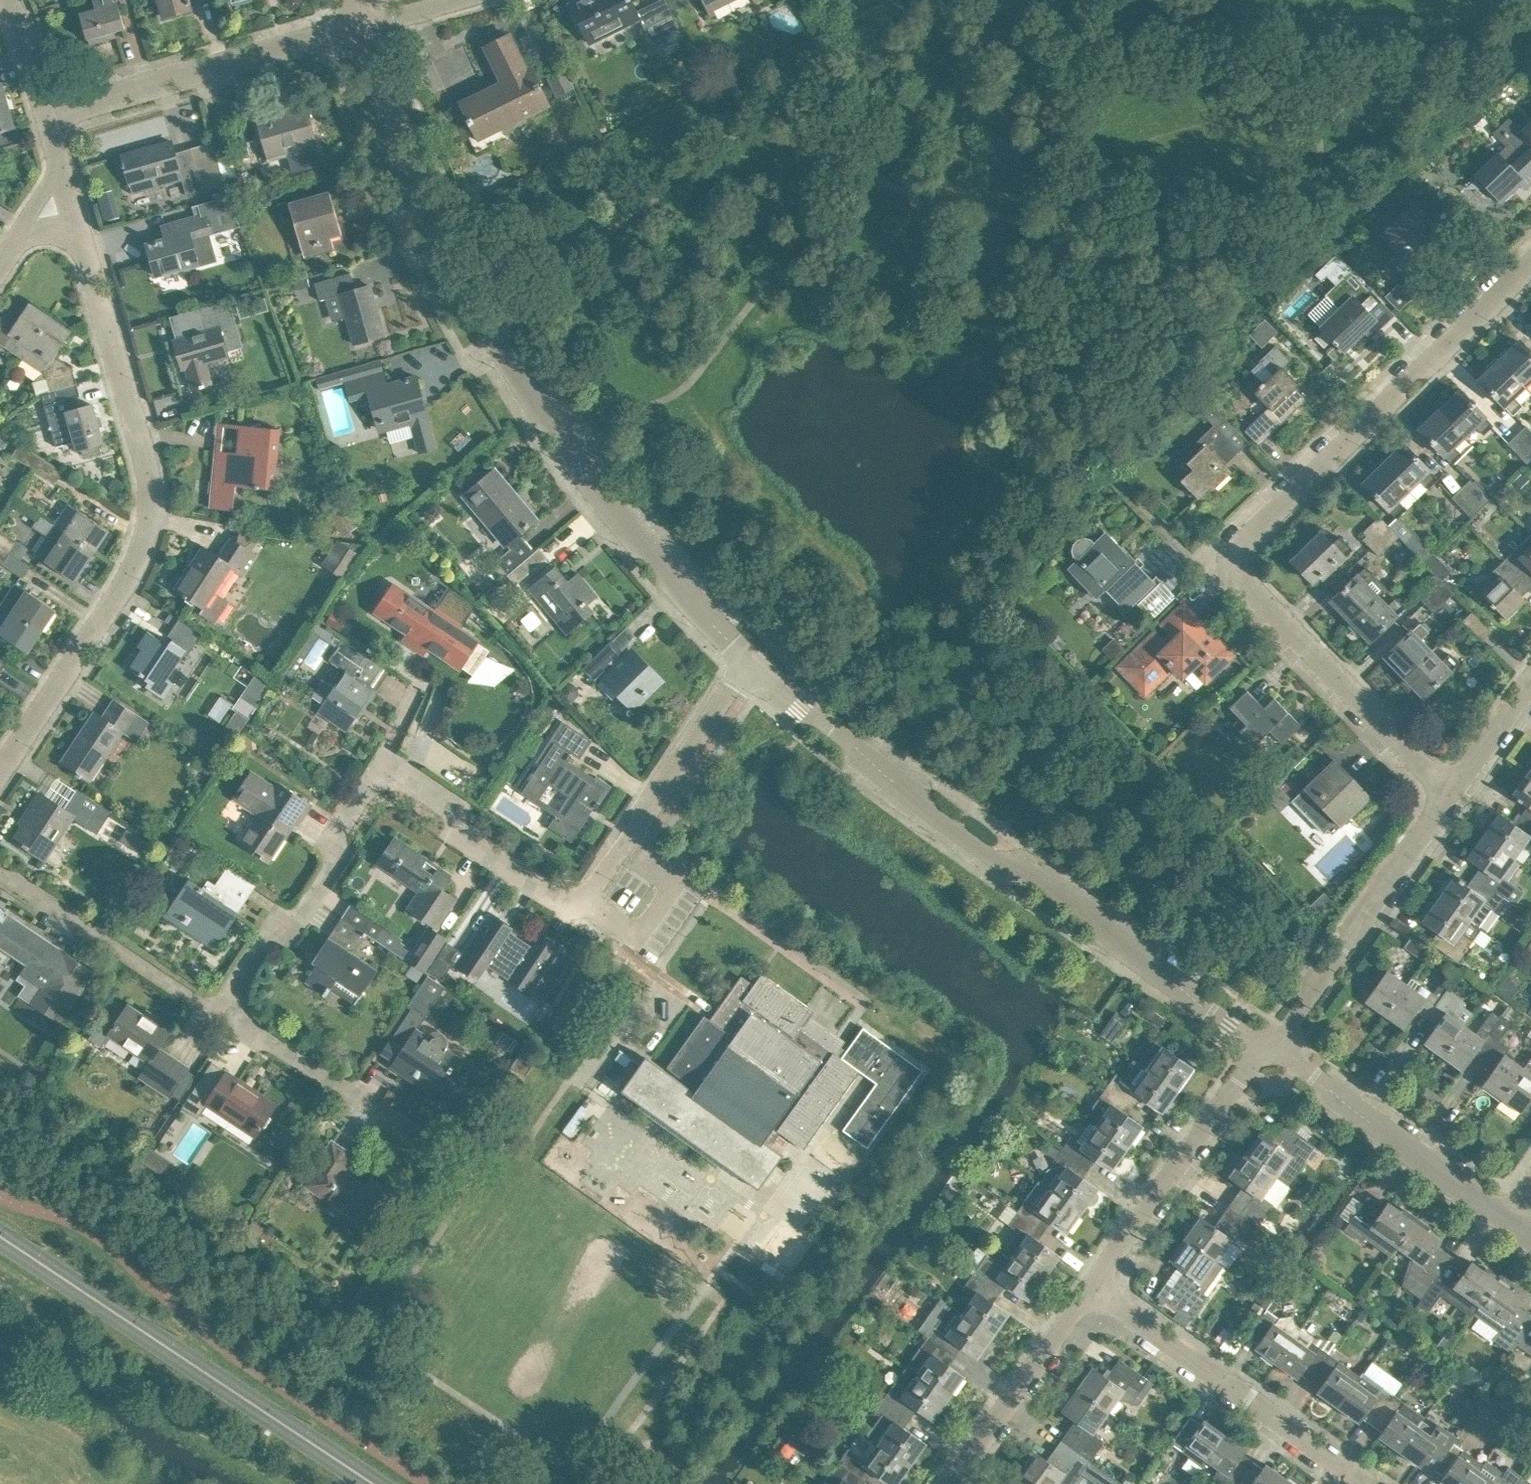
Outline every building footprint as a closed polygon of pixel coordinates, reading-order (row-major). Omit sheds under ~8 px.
[(126,29),(118,0),(93,0),(96,9),(81,13),(81,12),(80,12),(88,40),(89,39),(88,38),(124,28),(125,29),(126,29)] [(164,17),(180,13),(180,12),(191,9),(190,4),(191,3),(190,0),(159,0),(164,17)] [(630,0),(580,0),(571,5),(579,23),(588,43),(639,20),(630,0)] [(708,12),(733,0),(702,0),(708,12)] [(656,52),(664,48),(685,38),(674,14),(645,28),(656,52)] [(506,81),(461,103),(463,106),(464,105),(471,118),(467,119),(469,123),(464,126),(476,151),(506,137),(501,128),(529,114),(530,115),(549,106),(540,86),(531,69),(527,70),(510,35),(485,47),(486,48),(489,46),(506,81)] [(547,78),(556,97),(575,88),(566,69),(547,78)] [(1,131),(1,133),(5,131),(5,130),(14,127),(0,79),(0,131),(1,131)] [(257,117),(270,162),(288,157),(292,171),(322,163),(305,103),(257,117)] [(1478,112),(1468,121),(1474,127),(1484,117),(1478,112)] [(1500,127),(1513,140),(1514,139),(1530,157),(1530,122),(1522,131),(1509,118),(1500,127)] [(1474,176),(1486,188),(1500,202),(1519,184),(1524,189),(1530,183),(1530,157),(1514,139),(1513,140),(1507,147),(1500,153),(1498,152),(1474,176)] [(195,161),(203,158),(200,146),(176,152),(172,141),(122,155),(124,163),(122,163),(123,168),(125,167),(133,193),(182,179),(187,195),(203,190),(195,161)] [(339,222),(330,192),(290,203),(305,257),(349,245),(342,221),(339,222)] [(1443,234),(1429,220),(1412,202),(1381,233),(1397,249),(1408,238),(1423,253),(1443,234)] [(116,207),(101,210),(103,221),(119,217),(116,207)] [(173,237),(147,244),(156,275),(176,270),(199,263),(216,259),(208,231),(212,230),(207,212),(188,218),(169,224),(173,237)] [(1336,253),(1314,275),(1321,281),(1326,276),(1335,286),(1326,296),(1339,309),(1320,327),(1333,340),(1332,341),(1335,345),(1327,353),(1334,360),(1344,351),(1345,351),(1365,331),(1367,333),(1377,323),(1381,327),(1393,315),(1379,301),(1367,287),(1350,271),(1352,269),(1336,253)] [(351,272),(332,278),(314,283),(319,300),(327,298),(334,321),(348,317),(355,344),(384,335),(370,285),(356,289),(351,272)] [(1398,284),(1387,295),(1400,309),(1421,288),(1411,277),(1401,287),(1398,284)] [(294,282),(297,291),(310,287),(307,278),(294,282)] [(197,309),(172,316),(179,339),(175,340),(183,369),(187,368),(193,389),(200,387),(201,388),(205,387),(205,386),(212,384),(205,362),(228,355),(227,351),(242,347),(235,323),(229,300),(216,303),(197,309)] [(49,320),(29,307),(31,305),(29,303),(18,321),(4,312),(0,319),(0,342),(24,358),(49,320)] [(1265,317),(1256,326),(1269,339),(1278,331),(1265,317)] [(68,333),(49,320),(24,358),(45,371),(49,390),(41,393),(45,406),(76,397),(80,396),(72,368),(55,356),(72,331),(70,330),(68,333)] [(1519,341),(1510,350),(1507,347),(1496,357),(1524,386),(1530,379),(1530,352),(1519,341)] [(1269,407),(1245,430),(1259,445),(1273,432),(1293,412),(1291,410),(1295,406),(1297,408),(1306,399),(1296,388),(1299,384),(1285,370),(1282,367),(1290,360),(1275,345),(1258,361),(1272,375),(1254,392),(1269,407)] [(1524,386),(1496,357),(1486,367),(1488,370),(1479,380),(1513,415),(1522,405),(1513,396),(1524,386)] [(386,384),(383,372),(380,361),(316,379),(319,389),(346,382),(351,400),(369,395),(376,422),(385,423),(386,429),(410,422),(419,452),(436,447),(416,376),(386,384)] [(1492,426),(1473,405),(1459,390),(1450,399),(1447,397),(1436,407),(1465,436),(1475,426),(1483,435),(1492,426)] [(79,408),(76,397),(45,406),(53,433),(57,447),(75,441),(78,450),(104,443),(92,404),(79,408)] [(1249,442),(1213,406),(1204,415),(1213,425),(1193,445),(1199,451),(1187,463),(1193,469),(1181,480),(1198,498),(1210,487),(1213,489),(1231,472),(1223,463),(1228,457),(1230,460),(1249,442)] [(1465,436),(1436,407),(1426,417),(1429,420),(1419,429),(1432,444),(1453,465),(1462,456),(1454,447),(1465,436)] [(1517,433),(1530,448),(1530,428),(1527,424),(1517,433)] [(281,430),(267,429),(248,426),(247,428),(240,427),(238,453),(216,451),(211,505),(210,505),(210,507),(233,509),(235,486),(275,490),(281,430)] [(4,448),(12,437),(0,430),(0,445),(4,448)] [(464,430),(451,442),(459,451),(472,438),(464,430)] [(1517,433),(1507,442),(1527,462),(1530,458),(1530,448),(1517,433)] [(21,443),(14,454),(35,468),(42,457),(21,443)] [(1438,479),(1417,458),(1403,444),(1394,453),(1391,450),(1380,460),(1409,490),(1420,480),(1428,488),(1438,479)] [(64,472),(42,457),(35,468),(57,483),(64,472)] [(1409,490),(1380,460),(1370,471),(1373,474),(1363,483),(1397,518),(1407,509),(1399,500),(1409,490)] [(495,470),(480,483),(465,495),(506,544),(509,546),(511,548),(497,560),(508,574),(535,552),(519,533),(536,519),(495,470)] [(1470,478),(1461,487),(1480,507),(1490,498),(1470,478)] [(1480,507),(1461,487),(1451,496),(1471,516),(1480,507)] [(109,530),(93,519),(69,503),(55,524),(93,549),(105,530),(108,532),(109,530)] [(93,549),(55,524),(41,515),(33,527),(47,536),(41,545),(35,554),(75,581),(82,570),(80,569),(93,549)] [(1370,546),(1391,526),(1390,525),(1390,526),(1380,516),(1364,533),(1367,535),(1363,539),(1370,546)] [(1434,552),(1414,532),(1399,517),(1390,525),(1391,526),(1399,534),(1425,561),(1434,552)] [(218,594),(235,569),(244,575),(257,556),(250,551),(260,535),(242,523),(224,549),(228,552),(223,560),(204,547),(194,562),(195,563),(188,574),(186,573),(176,588),(184,594),(183,595),(187,598),(188,596),(205,608),(202,612),(216,622),(229,602),(218,594)] [(1379,555),(1399,534),(1391,526),(1370,546),(1379,555)] [(18,541),(0,529),(0,544),(11,552),(22,559),(29,548),(18,541)] [(1323,578),(1352,549),(1340,536),(1332,544),(1321,532),(1292,560),(1313,581),(1320,575),(1323,578)] [(1073,573),(1087,587),(1097,598),(1106,589),(1124,608),(1153,580),(1139,566),(1137,568),(1133,563),(1136,560),(1129,553),(1128,554),(1111,536),(1099,547),(1091,539),(1085,537),(1079,539),(1074,544),(1072,550),(1074,556),(1082,564),(1073,573)] [(367,546),(337,541),(322,564),(345,579),(367,546)] [(11,552),(0,544),(0,560),(23,575),(30,564),(22,559),(11,552)] [(1527,550),(1520,544),(1503,560),(1528,585),(1530,582),(1530,546),(1527,550)] [(540,547),(535,552),(508,574),(517,584),(548,557),(540,547)] [(1452,571),(1434,552),(1425,561),(1436,573),(1443,580),(1452,571)] [(1519,593),(1528,585),(1503,560),(1493,570),(1492,569),(1469,591),(1480,602),(1486,597),(1491,603),(1490,604),(1493,608),(1495,606),(1506,618),(1524,599),(1519,593)] [(555,566),(540,579),(529,588),(567,634),(579,625),(594,612),(586,603),(595,595),(597,597),(598,596),(578,572),(568,581),(555,566)] [(1347,623),(1377,594),(1367,584),(1376,575),(1366,566),(1346,587),(1331,600),(1340,610),(1337,613),(1347,623)] [(1425,601),(1445,582),(1443,580),(1436,573),(1416,592),(1425,601)] [(1454,592),(1445,582),(1425,601),(1434,611),(1454,592)] [(56,610),(40,599),(16,583),(2,604),(40,629),(52,610),(55,612),(56,610)] [(387,594),(375,611),(460,669),(479,640),(459,627),(474,606),(449,589),(435,610),(394,583),(393,585),(388,586),(386,590),(387,594)] [(1388,604),(1377,594),(1347,623),(1358,634),(1361,631),(1370,641),(1384,626),(1405,605),(1396,596),(1388,604)] [(1118,666),(1137,686),(1145,694),(1173,668),(1182,678),(1192,668),(1206,682),(1233,655),(1183,603),(1161,625),(1172,637),(1167,642),(1155,631),(1118,666)] [(40,629),(2,604),(0,607),(0,634),(28,652),(30,650),(27,648),(40,629)] [(1491,631),(1472,611),(1462,621),(1482,640),(1491,631)] [(204,633),(194,626),(181,617),(169,635),(173,639),(168,647),(160,641),(161,639),(148,631),(138,646),(142,649),(129,668),(150,682),(147,686),(164,697),(174,682),(167,678),(184,653),(188,656),(204,633)] [(1401,679),(1431,651),(1421,640),(1430,632),(1421,622),(1385,656),(1394,666),(1391,669),(1401,679)] [(383,665),(366,654),(343,639),(329,660),(346,671),(335,687),(323,680),(312,697),(323,705),(318,712),(348,731),(375,690),(369,686),(383,665)] [(662,682),(631,651),(622,659),(608,645),(613,640),(612,639),(582,669),(597,684),(604,676),(636,708),(662,682)] [(1459,663),(1450,653),(1441,661),(1431,651),(1401,679),(1411,690),(1415,687),(1424,697),(1459,663)] [(1248,690),(1233,704),(1228,709),(1244,725),(1238,731),(1253,746),(1268,732),(1281,745),(1301,725),(1274,698),(1264,707),(1248,690)] [(91,781),(124,732),(126,733),(132,723),(144,731),(150,722),(115,699),(103,717),(95,711),(62,761),(78,772),(77,774),(81,777),(83,775),(91,781)] [(538,800),(550,783),(570,796),(551,825),(570,837),(592,805),(597,808),(611,786),(597,776),(593,782),(566,764),(573,754),(580,758),(592,740),(563,721),(537,761),(541,764),(534,775),(532,773),(521,789),(538,800)] [(1336,821),(1341,826),(1371,797),(1334,759),(1292,800),(1306,814),(1324,832),(1326,830),(1326,831),(1336,821)] [(1529,771),(1513,794),(1517,797),(1516,799),(1521,802),(1522,800),(1530,807),(1530,773),(1529,771)] [(311,804),(294,793),(280,784),(277,788),(253,772),(236,798),(260,814),(241,842),(269,861),(295,821),(298,823),(311,804)] [(73,816),(97,834),(112,812),(79,790),(78,791),(81,793),(68,812),(40,793),(28,811),(31,814),(14,839),(45,859),(73,816)] [(1497,816),(1493,812),(1481,828),(1486,831),(1484,834),(1515,857),(1528,839),(1530,841),(1530,821),(1527,818),(1522,814),(1515,825),(1499,813),(1497,816)] [(1515,857),(1484,834),(1468,857),(1483,868),(1476,877),(1475,876),(1474,876),(1515,906),(1525,891),(1502,875),(1515,857)] [(382,859),(384,861),(408,876),(405,880),(419,889),(407,908),(435,926),(454,897),(442,889),(450,877),(437,868),(436,870),(424,863),(427,858),(395,837),(379,862),(379,863),(382,859)] [(256,884),(240,873),(229,866),(216,885),(208,880),(203,888),(189,879),(165,915),(180,925),(183,919),(187,922),(188,920),(220,941),(215,948),(216,948),(239,912),(238,911),(256,884)] [(1454,877),(1439,898),(1470,920),(1479,927),(1492,908),(1495,910),(1498,906),(1509,914),(1515,906),(1474,876),(1473,877),(1481,882),(1475,891),(1463,883),(1464,881),(1459,878),(1458,880),(1454,877)] [(1470,920),(1439,898),(1435,903),(1430,900),(1419,916),(1423,919),(1423,920),(1444,935),(1436,946),(1458,961),(1473,941),(1461,933),(1470,920)] [(350,905),(342,918),(367,934),(382,944),(406,960),(412,950),(402,942),(403,940),(390,932),(375,922),(367,916),(350,905)] [(32,960),(19,979),(26,984),(19,996),(59,1022),(92,972),(0,910),(0,939),(32,960)] [(470,945),(457,965),(478,979),(488,965),(492,959),(515,974),(511,980),(516,983),(532,995),(533,993),(543,1000),(558,978),(560,980),(573,961),(556,949),(558,946),(541,935),(533,947),(510,932),(512,928),(496,916),(486,931),(482,929),(470,945)] [(317,965),(306,981),(324,993),(323,994),(326,996),(331,988),(338,978),(362,995),(373,978),(378,970),(354,954),(367,934),(342,918),(327,940),(312,962),(317,965)] [(406,960),(425,972),(447,939),(428,926),(412,950),(406,960)] [(1412,935),(1404,947),(1423,961),(1431,949),(1412,935)] [(1384,1015),(1407,984),(1387,970),(1365,1001),(1384,1015)] [(620,1049),(619,1050),(621,1051),(642,1067),(626,1089),(727,1162),(725,1165),(759,1189),(784,1154),(769,1144),(779,1131),(804,1149),(860,1071),(876,1083),(843,1129),(869,1148),(924,1071),(864,1028),(847,1052),(840,1047),(839,1046),(843,1041),(810,1017),(814,1011),(762,973),(753,986),(750,985),(751,984),(742,978),(719,1010),(719,1011),(722,1013),(715,1022),(705,1015),(667,1067),(678,1075),(676,1077),(671,1085),(620,1049)] [(414,996),(432,1007),(445,987),(428,975),(414,996)] [(1417,1010),(1427,1017),(1442,998),(1448,989),(1440,984),(1434,992),(1422,983),(1417,991),(1407,984),(1384,1015),(1404,1029),(1417,1010)] [(1443,1057),(1466,1026),(1474,1014),(1463,1006),(1466,1002),(1448,989),(1442,998),(1427,1017),(1437,1025),(1424,1043),(1443,1057)] [(414,1005),(393,1037),(383,1052),(395,1061),(392,1066),(407,1076),(410,1071),(421,1078),(418,1083),(434,1093),(449,1071),(450,1072),(454,1067),(452,1066),(458,1056),(448,1049),(448,1048),(449,1046),(449,1044),(449,1042),(448,1038),(447,1037),(444,1034),(443,1033),(439,1032),(437,1031),(435,1031),(433,1032),(432,1032),(430,1033),(428,1034),(427,1036),(417,1029),(427,1014),(414,1005)] [(105,1011),(87,1038),(101,1047),(110,1034),(150,1061),(157,1066),(147,1081),(170,1096),(172,1093),(181,1099),(196,1076),(188,1070),(189,1068),(159,1047),(169,1032),(129,1006),(119,1020),(105,1011)] [(1476,1052),(1485,1060),(1500,1040),(1519,1014),(1508,1006),(1501,1015),(1500,1015),(1488,1031),(1482,1027),(1477,1033),(1466,1026),(1443,1057),(1463,1071),(1476,1052)] [(1100,1034),(1111,1042),(1127,1020),(1116,1012),(1100,1034)] [(1502,1099),(1524,1067),(1505,1054),(1510,1047),(1500,1040),(1485,1060),(1495,1067),(1482,1085),(1502,1099)] [(1193,1069),(1194,1068),(1163,1046),(1155,1041),(1140,1062),(1178,1090),(1181,1087),(1186,1090),(1198,1073),(1193,1069)] [(519,1056),(512,1066),(526,1076),(532,1065),(519,1056)] [(1176,1093),(1178,1090),(1140,1062),(1134,1058),(1121,1076),(1116,1073),(1107,1086),(1129,1102),(1136,1092),(1163,1112),(1164,1110),(1169,1114),(1181,1097),(1176,1093)] [(212,1061),(201,1078),(182,1108),(198,1118),(207,1105),(255,1136),(277,1103),(257,1090),(255,1094),(227,1075),(230,1072),(212,1061)] [(1526,1064),(1524,1067),(1502,1099),(1521,1113),(1530,1099),(1530,1068),(1526,1064)] [(1122,1111),(1129,1102),(1107,1086),(1097,1099),(1093,1106),(1091,1122),(1127,1148),(1143,1126),(1122,1111)] [(1112,1169),(1127,1148),(1091,1122),(1078,1140),(1072,1136),(1063,1149),(1084,1164),(1091,1155),(1112,1169)] [(1261,1133),(1245,1155),(1288,1185),(1316,1145),(1287,1124),(1274,1143),(1261,1133)] [(332,1141),(321,1158),(304,1184),(350,1214),(349,1215),(368,1228),(380,1210),(385,1214),(398,1194),(373,1177),(367,1186),(345,1172),(356,1156),(332,1141)] [(1099,1198),(1099,1194),(1097,1190),(1098,1188),(1077,1173),(1084,1164),(1063,1149),(1053,1161),(1060,1166),(1052,1168),(1049,1169),(1047,1170),(1046,1172),(1045,1174),(1045,1176),(1045,1179),(1043,1181),(1052,1188),(1083,1210),(1086,1205),(1091,1206),(1095,1205),(1098,1202),(1099,1198)] [(1291,1187),(1288,1185),(1245,1155),(1230,1176),(1243,1186),(1229,1206),(1259,1227),(1274,1205),(1277,1207),(1291,1187)] [(1067,1232),(1083,1210),(1052,1188),(1043,1181),(1041,1179),(1027,1198),(1017,1211),(1040,1227),(1046,1217),(1067,1232)] [(1397,1245),(1417,1218),(1403,1208),(1401,1212),(1388,1203),(1383,1211),(1367,1200),(1369,1196),(1368,1196),(1345,1229),(1362,1242),(1365,1238),(1390,1255),(1397,1245)] [(1259,1227),(1229,1206),(1215,1226),(1201,1217),(1186,1238),(1217,1260),(1237,1232),(1249,1240),(1259,1227)] [(1033,1236),(1040,1227),(1017,1211),(1008,1224),(1018,1231),(1005,1250),(1013,1255),(1044,1277),(1060,1255),(1033,1236)] [(1430,1227),(1417,1218),(1397,1245),(1412,1255),(1403,1286),(1421,1299),(1450,1259),(1434,1247),(1440,1239),(1428,1231),(1430,1227)] [(1228,1268),(1217,1260),(1186,1238),(1170,1260),(1184,1269),(1171,1286),(1166,1283),(1157,1295),(1191,1320),(1203,1303),(1209,1295),(1228,1268)] [(1029,1299),(1044,1277),(1013,1255),(1005,1267),(987,1254),(973,1274),(995,1289),(1002,1280),(1029,1299)] [(1473,1315),(1500,1277),(1487,1268),(1484,1271),(1472,1262),(1466,1270),(1450,1259),(1421,1299),(1418,1303),(1429,1312),(1441,1295),(1471,1317),(1473,1315)] [(988,1298),(995,1289),(973,1274),(964,1287),(974,1294),(961,1312),(993,1335),(1009,1313),(988,1298)] [(1500,1277),(1473,1315),(1498,1332),(1493,1339),(1510,1352),(1516,1344),(1530,1322),(1530,1317),(1518,1307),(1523,1299),(1511,1290),(1513,1287),(1500,1277)] [(978,1357),(993,1335),(961,1312),(941,1298),(918,1329),(928,1336),(950,1352),(957,1342),(978,1357)] [(1277,1363),(1295,1337),(1301,1328),(1294,1324),(1293,1316),(1281,1317),(1268,1308),(1248,1335),(1249,1336),(1252,1331),(1262,1338),(1255,1348),(1277,1363)] [(1516,1344),(1530,1354),(1530,1322),(1516,1344)] [(1313,1375),(1329,1353),(1312,1340),(1314,1338),(1301,1328),(1295,1337),(1277,1363),(1297,1377),(1304,1368),(1313,1375)] [(944,1361),(950,1352),(928,1336),(906,1367),(917,1375),(949,1398),(964,1376),(944,1361)] [(1339,1407),(1357,1381),(1361,1375),(1349,1367),(1329,1353),(1313,1375),(1324,1383),(1317,1392),(1339,1407)] [(1093,1367),(1078,1389),(1109,1411),(1117,1399),(1139,1404),(1154,1383),(1119,1358),(1107,1377),(1093,1367)] [(1473,1366),(1466,1377),(1482,1389),(1490,1378),(1473,1366)] [(949,1398),(917,1375),(906,1367),(884,1399),(905,1414),(912,1405),(933,1419),(935,1417),(940,1421),(951,1405),(946,1401),(949,1398)] [(1376,1420),(1392,1398),(1394,1395),(1363,1372),(1361,1375),(1357,1381),(1339,1407),(1359,1422),(1366,1413),(1376,1420)] [(1095,1431),(1109,1411),(1078,1389),(1063,1410),(1076,1420),(1061,1440),(1091,1461),(1104,1442),(1095,1431)] [(1401,1451),(1419,1425),(1422,1420),(1425,1417),(1394,1395),(1392,1398),(1376,1420),(1386,1427),(1379,1436),(1401,1451)] [(899,1423),(905,1414),(884,1399),(874,1412),(881,1416),(868,1434),(879,1442),(910,1465),(913,1461),(918,1465),(930,1449),(925,1445),(926,1443),(899,1423)] [(1208,1459),(1225,1434),(1204,1419),(1198,1428),(1188,1421),(1191,1416),(1190,1416),(1172,1442),(1191,1456),(1196,1450),(1208,1459)] [(1437,1464),(1454,1442),(1457,1437),(1438,1423),(1435,1428),(1422,1420),(1419,1425),(1401,1451),(1421,1466),(1424,1461),(1434,1468),(1437,1464)] [(811,1445),(794,1434),(787,1444),(804,1456),(811,1445)] [(1225,1434),(1208,1459),(1220,1468),(1216,1474),(1230,1483),(1236,1483),(1250,1465),(1240,1458),(1246,1449),(1225,1434)] [(1061,1440),(1047,1460),(1034,1451),(1018,1472),(1035,1483),(1075,1483),(1091,1461),(1061,1440)] [(910,1465),(879,1442),(866,1461),(848,1448),(839,1461),(861,1476),(868,1467),(891,1483),(897,1483),(910,1465)] [(1481,1469),(1485,1464),(1454,1442),(1437,1464),(1447,1471),(1441,1480),(1446,1483),(1470,1483),(1481,1469)] [(861,1476),(839,1461),(829,1474),(840,1482),(838,1483),(855,1483),(861,1476)] [(1521,1476),(1508,1467),(1504,1473),(1487,1461),(1485,1464),(1481,1469),(1470,1483),(1516,1483),(1521,1476)] [(1287,1478),(1266,1463),(1260,1472),(1250,1465),(1236,1483),(1283,1483),(1287,1478)] [(1018,1472),(1010,1483),(1035,1483),(1018,1472)]
